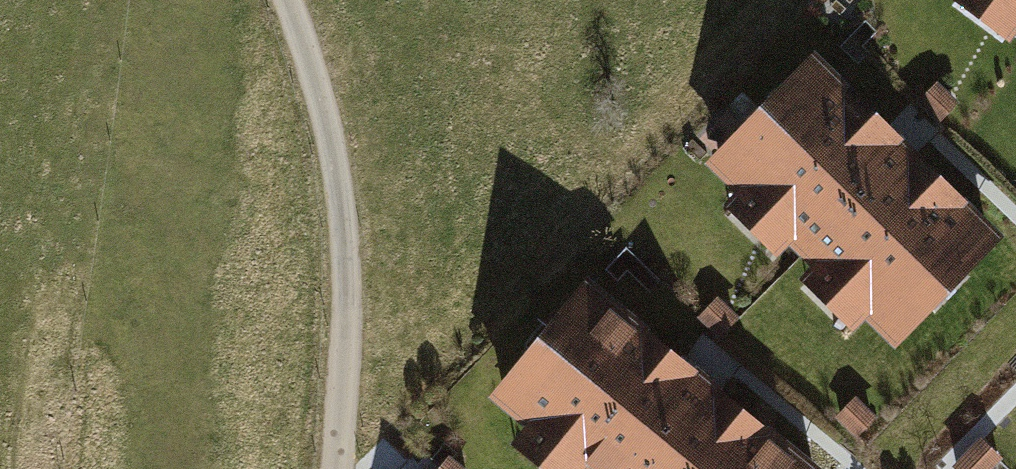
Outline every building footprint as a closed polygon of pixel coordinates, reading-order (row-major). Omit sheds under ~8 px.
[(952,8),(1013,50),(1015,45),(1015,0),(958,0),(952,8)] [(1005,240),(816,58),(708,168),(738,197),(722,214),(774,265),(790,249),(813,271),(798,286),(853,339),(868,323),(897,351),(1005,240)] [(928,87),(914,102),(908,109),(932,131),(938,125),(953,109),(928,87)] [(585,287),(488,406),(519,431),(504,451),(526,468),(810,468),(585,287)] [(711,300),(691,322),(715,344),(719,340),(735,322),(711,300)] [(849,399),(829,421),(836,427),(854,443),(874,421),(849,399)] [(1007,436),(1015,452),(1015,430),(1007,436)] [(959,468),(995,468),(1005,459),(986,441),(959,468)] [(431,468),(456,468),(443,457),(431,468)]
